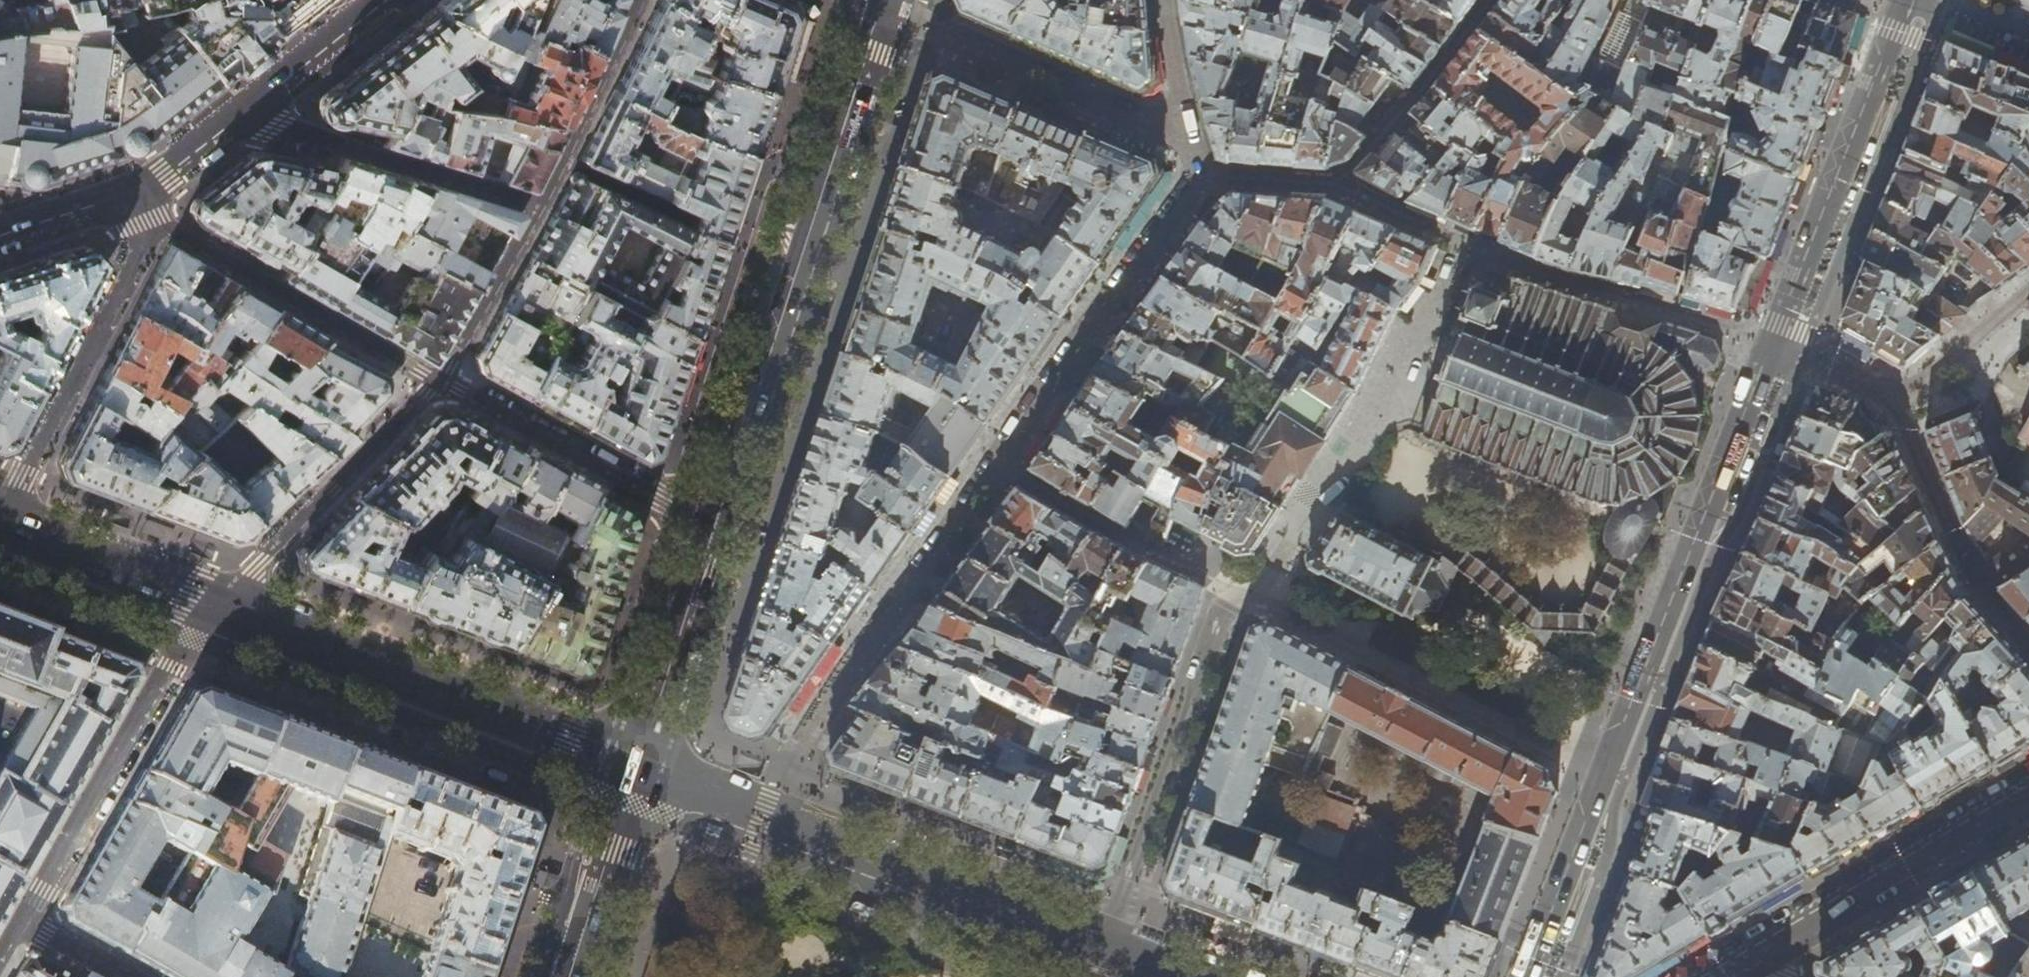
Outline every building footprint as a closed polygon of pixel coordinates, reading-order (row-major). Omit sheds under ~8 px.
[(18,30),(14,8),(12,0),(7,0),(0,1),(0,32),(18,30)] [(45,2),(14,8),(18,30),(70,25),(62,0),(45,0),(45,2)] [(130,22),(129,16),(124,0),(62,0),(70,25),(103,22),(104,28),(130,22)] [(129,16),(161,10),(179,6),(185,0),(124,0),(129,16)] [(275,33),(257,10),(209,9),(206,0),(185,0),(179,6),(161,10),(216,80),(227,71),(275,33)] [(209,9),(257,10),(275,33),(287,23),(316,0),(206,0),(209,9)] [(433,9),(506,47),(527,0),(497,0),(504,8),(500,19),(491,24),(486,16),(493,0),(445,0),(433,9)] [(600,55),(614,27),(627,0),(527,0),(506,47),(525,57),(534,35),(557,45),(560,36),(572,42),(576,33),(583,32),(589,37),(585,47),(600,55)] [(664,0),(659,0),(636,48),(613,95),(659,118),(669,100),(653,92),(664,70),(680,78),(688,65),(705,31),(685,21),(687,15),(664,0)] [(687,15),(685,21),(705,31),(706,30),(713,34),(715,30),(728,0),(664,0),(687,15)] [(715,30),(729,35),(721,58),(708,54),(714,35),(713,34),(706,30),(705,31),(688,65),(771,91),(773,85),(776,77),(791,29),(795,17),(789,3),(782,0),(728,0),(715,30)] [(958,0),(965,14),(1010,34),(1013,35),(1019,19),(1036,0),(958,0)] [(1149,33),(1091,26),(1094,0),(1036,0),(1019,19),(1013,35),(1044,48),(1076,62),(1141,90),(1153,81),(1152,62),(1149,33)] [(1147,0),(1094,0),(1091,26),(1149,33),(1147,5),(1147,0)] [(1227,37),(1220,53),(1240,57),(1241,52),(1251,19),(1233,12),(1215,6),(1185,0),(1182,0),(1185,24),(1186,28),(1227,37)] [(1215,6),(1233,12),(1236,0),(1185,0),(1215,6)] [(1305,0),(1236,0),(1233,12),(1251,19),(1241,52),(1273,62),(1259,109),(1253,113),(1238,109),(1235,129),(1211,123),(1212,128),(1220,160),(1226,162),(1231,164),(1232,161),(1240,162),(1258,164),(1305,0)] [(1328,108),(1338,83),(1321,74),(1313,101),(1308,100),(1308,97),(1297,95),(1297,98),(1290,97),(1295,87),(1305,53),(1326,60),(1333,42),(1343,14),(1309,1),(1305,0),(1258,164),(1293,166),(1297,167),(1315,102),(1328,108)] [(1346,12),(1353,0),(1310,0),(1309,1),(1343,14),(1346,12)] [(1343,14),(1333,42),(1357,56),(1373,32),(1386,12),(1442,48),(1458,26),(1461,23),(1421,0),(1386,0),(1379,10),(1374,7),(1364,22),(1364,25),(1346,12),(1343,14)] [(1461,23),(1477,0),(1421,0),(1461,23)] [(1549,27),(1539,22),(1548,1),(1546,0),(1502,0),(1492,14),(1539,45),(1549,27)] [(1546,76),(1591,0),(1565,0),(1561,11),(1549,27),(1539,45),(1528,64),(1546,76)] [(1561,11),(1565,0),(1549,0),(1548,1),(1539,22),(1549,27),(1561,11)] [(1618,109),(1635,116),(1647,83),(1653,68),(1628,60),(1653,0),(1640,0),(1632,18),(1619,11),(1596,57),(1591,55),(1609,18),(1610,16),(1610,14),(1611,12),(1610,11),(1610,10),(1609,9),(1607,8),(1611,0),(1591,0),(1546,76),(1567,92),(1585,101),(1592,92),(1618,107),(1618,109)] [(1686,73),(1697,45),(1699,39),(1704,24),(1714,0),(1653,0),(1628,60),(1653,68),(1654,68),(1657,62),(1670,67),(1668,74),(1676,77),(1679,70),(1686,73)] [(1757,0),(1714,0),(1704,24),(1699,39),(1706,41),(1709,34),(1716,37),(1719,31),(1721,31),(1722,39),(1715,54),(1710,58),(1700,53),(1702,47),(1697,45),(1686,73),(1685,79),(1708,84),(1722,88),(1740,40),(1757,0)] [(1776,0),(1757,0),(1740,40),(1722,88),(1742,95),(1746,83),(1748,74),(1741,72),(1747,57),(1742,55),(1747,43),(1752,45),(1750,51),(1751,52),(1750,56),(1750,59),(1753,60),(1757,49),(1776,0)] [(1802,0),(1776,0),(1757,49),(1753,60),(1748,74),(1746,83),(1784,97),(1796,62),(1782,56),(1802,0)] [(1819,4),(1802,47),(1843,62),(1845,54),(1856,17),(1853,15),(1851,15),(1819,4)] [(585,47),(572,42),(569,50),(557,45),(534,35),(525,57),(506,47),(433,9),(424,16),(414,25),(318,101),(320,108),(322,116),(362,125),(392,131),(419,76),(444,88),(438,107),(454,109),(566,125),(581,94),(600,55),(585,47)] [(216,80),(161,10),(129,16),(130,22),(104,28),(103,22),(70,25),(18,30),(0,32),(0,182),(2,182),(2,179),(9,180),(9,177),(13,177),(14,179),(17,181),(20,182),(25,183),(28,182),(32,180),(34,177),(35,173),(38,177),(109,152),(115,149),(116,147),(119,149),(122,150),(125,149),(129,148),(131,146),(133,144),(134,141),(135,138),(138,140),(154,128),(209,85),(216,80)] [(1435,57),(1442,48),(1386,12),(1373,32),(1429,66),(1435,57)] [(1528,64),(1539,45),(1492,14),(1489,18),(1479,31),(1528,64)] [(1218,64),(1220,53),(1227,37),(1186,28),(1191,54),(1192,58),(1218,64)] [(804,34),(791,29),(776,77),(789,81),(804,34)] [(1478,231),(1483,232),(1504,239),(1525,179),(1550,142),(1585,101),(1567,92),(1546,76),(1528,64),(1479,31),(1463,52),(1438,86),(1453,100),(1471,111),(1505,140),(1499,151),(1496,156),(1510,163),(1504,174),(1501,184),(1478,231)] [(1426,69),(1429,66),(1373,32),(1357,56),(1394,79),(1411,88),(1426,69)] [(1947,45),(1951,44),(1991,61),(1994,53),(1950,36),(1950,35),(1944,35),(1932,66),(1938,68),(1947,45)] [(1379,98),(1394,79),(1357,56),(1333,42),(1326,60),(1321,74),(1338,83),(1375,104),(1377,101),(1379,98)] [(1981,97),(1982,97),(1992,61),(1991,61),(1951,44),(1947,45),(1938,68),(1936,72),(1935,76),(1981,97)] [(1731,142),(1729,151),(1797,179),(1804,161),(1820,121),(1824,110),(1836,79),(1843,62),(1802,47),(1796,62),(1784,97),(1746,83),(1742,95),(1733,117),(1741,119),(1743,113),(1741,113),(1745,101),(1757,106),(1760,112),(1758,114),(1758,116),(1763,126),(1764,127),(1765,127),(1767,127),(1770,134),(1768,139),(1760,144),(1753,138),(1744,134),(1734,134),(1731,142)] [(1231,83),(1240,57),(1220,53),(1218,64),(1192,58),(1193,61),(1202,101),(1203,104),(1211,123),(1235,129),(1238,109),(1241,85),(1231,83)] [(2028,76),(2028,69),(1996,56),(1994,62),(2028,76)] [(1245,57),(1240,57),(1231,83),(1241,85),(1242,85),(1245,57)] [(1982,97),(2016,108),(2028,113),(2028,76),(1994,62),(1992,61),(1982,97)] [(761,123),(771,91),(688,65),(680,78),(669,100),(659,118),(697,137),(751,154),(761,123)] [(945,72),(932,78),(912,141),(903,168),(960,187),(985,199),(992,177),(966,169),(972,152),(975,152),(976,151),(978,150),(980,148),(981,147),(999,155),(1022,104),(945,72)] [(419,76),(392,131),(385,147),(409,154),(437,163),(454,109),(438,107),(444,88),(419,76)] [(2012,167),(2013,166),(2022,151),(2026,149),(2021,142),(2028,129),(2028,113),(2016,108),(1982,97),(1981,97),(1935,76),(1926,97),(1916,123),(1914,127),(1952,139),(2012,167)] [(1409,90),(1411,88),(1394,79),(1379,98),(1409,90)] [(1733,117),(1742,95),(1722,88),(1708,84),(1685,79),(1684,81),(1682,80),(1679,89),(1668,85),(1666,89),(1647,83),(1635,116),(1650,123),(1664,131),(1677,96),(1732,119),(1733,117)] [(1836,79),(1824,110),(1833,112),(1844,83),(1836,79)] [(1373,107),(1375,104),(1338,83),(1328,108),(1342,112),(1339,122),(1355,131),(1371,109),(1373,107)] [(1447,140),(1471,111),(1453,100),(1438,86),(1437,85),(1414,110),(1412,112),(1423,122),(1447,140)] [(1525,179),(1504,239),(1502,244),(1506,246),(1522,253),(1537,259),(1561,197),(1618,109),(1618,107),(1592,92),(1585,101),(1550,142),(1525,179)] [(587,164),(594,167),(666,199),(697,137),(659,118),(613,95),(597,126),(580,159),(581,161),(587,164)] [(1616,281),(1621,282),(1650,211),(1651,211),(1652,210),(1656,199),(1664,181),(1711,199),(1723,147),(1734,120),(1732,119),(1677,96),(1664,131),(1674,137),(1667,151),(1647,196),(1643,204),(1642,207),(1643,208),(1611,280),(1616,281)] [(1328,108),(1315,102),(1297,167),(1330,169),(1330,168),(1339,122),(1342,112),(1328,108)] [(1005,209),(1037,225),(1062,189),(1065,183),(1067,181),(1088,133),(1051,117),(1022,104),(999,155),(992,177),(985,199),(1005,209)] [(454,109),(437,163),(473,174),(485,134),(512,142),(498,178),(494,178),(494,180),(532,192),(535,190),(549,162),(561,136),(566,125),(454,109)] [(1368,136),(1371,109),(1355,131),(1367,138),(1368,136)] [(1542,261),(1572,271),(1585,238),(1598,211),(1650,123),(1635,116),(1618,109),(1561,197),(1537,259),(1542,261)] [(1505,140),(1471,111),(1447,140),(1455,147),(1474,159),(1446,220),(1450,221),(1477,233),(1478,231),(1501,184),(1504,174),(1510,163),(1496,156),(1495,155),(1492,162),(1489,161),(1492,154),(1487,150),(1483,157),(1477,154),(1485,140),(1499,151),(1505,140)] [(1355,131),(1339,122),(1330,168),(1348,162),(1356,151),(1365,140),(1367,138),(1355,131)] [(1439,170),(1455,147),(1447,140),(1423,122),(1410,140),(1407,143),(1439,170)] [(1593,276),(1611,280),(1643,208),(1642,207),(1635,204),(1630,215),(1623,212),(1619,223),(1612,219),(1633,179),(1642,183),(1657,147),(1667,151),(1674,137),(1664,131),(1650,123),(1598,211),(1585,238),(1572,271),(1590,275),(1593,276)] [(1973,175),(1998,188),(2012,167),(1952,139),(1914,127),(1913,130),(1904,151),(1949,168),(1973,175)] [(2021,142),(2026,149),(2028,153),(2028,129),(2021,142)] [(1078,195),(1080,197),(1083,198),(1080,203),(1062,189),(1037,225),(1058,235),(1100,264),(1125,228),(1132,217),(1161,176),(1157,162),(1105,140),(1099,137),(1088,133),(1067,181),(1065,183),(1075,187),(1075,189),(1075,191),(1076,193),(1078,195)] [(736,202),(751,154),(697,137),(666,199),(697,213),(694,221),(691,229),(707,235),(723,240),(736,202)] [(1430,182),(1439,170),(1407,143),(1399,154),(1390,166),(1405,178),(1400,184),(1401,185),(1402,186),(1403,189),(1404,191),(1403,192),(1402,195),(1402,197),(1406,200),(1410,202),(1430,182)] [(1446,220),(1474,159),(1455,147),(1439,170),(1430,182),(1410,202),(1408,204),(1413,206),(1432,214),(1446,220)] [(2028,181),(2028,153),(2026,149),(2022,151),(2013,166),(2028,181)] [(1742,233),(1737,246),(1738,247),(1760,256),(1766,259),(1782,218),(1797,179),(1729,151),(1727,165),(1728,166),(1726,172),(1742,178),(1743,185),(1739,197),(1737,198),(1735,199),(1733,202),(1733,204),(1732,206),(1733,209),(1724,206),(1725,200),(1728,196),(1730,187),(1722,185),(1717,207),(1711,220),(1742,233)] [(1929,184),(1983,209),(1993,194),(1994,194),(1998,188),(1973,175),(1949,168),(1904,151),(1896,171),(1895,175),(1916,183),(1929,184)] [(272,211),(301,163),(278,158),(258,153),(254,153),(250,154),(236,166),(192,200),(190,205),(190,208),(190,212),(191,215),(193,218),(195,220),(207,227),(234,241),(257,203),(272,211)] [(1393,193),(1402,197),(1402,195),(1403,192),(1404,191),(1403,189),(1402,186),(1401,185),(1400,184),(1405,178),(1390,166),(1376,155),(1368,163),(1360,173),(1359,174),(1359,175),(1360,176),(1393,193)] [(404,226),(430,184),(379,169),(365,164),(344,158),(338,170),(317,202),(330,210),(317,232),(336,243),(344,231),(367,243),(373,233),(394,243),(404,226)] [(306,244),(313,229),(317,232),(330,210),(317,202),(338,170),(310,164),(301,163),(272,211),(257,203),(234,241),(256,253),(289,270),(306,244)] [(1994,194),(2028,228),(2028,181),(2013,166),(2012,167),(1998,188),(1994,194)] [(903,168),(893,200),(883,230),(935,246),(976,266),(1005,209),(985,199),(960,187),(903,168)] [(569,174),(568,177),(568,180),(569,182),(554,212),(530,255),(586,287),(611,300),(637,314),(649,311),(691,229),(579,178),(578,175),(576,173),(572,172),(569,174)] [(1885,200),(1940,227),(1962,242),(1980,214),(1983,209),(1929,184),(1916,183),(1895,175),(1894,178),(1885,200)] [(1676,295),(1677,295),(1711,199),(1664,181),(1656,199),(1675,206),(1670,216),(1652,210),(1651,211),(1650,211),(1621,282),(1625,283),(1641,286),(1642,284),(1676,295)] [(522,214),(521,211),(457,192),(451,190),(430,184),(404,226),(438,245),(427,263),(478,289),(497,257),(522,214)] [(1201,222),(1234,245),(1258,195),(1231,193),(1229,195),(1217,205),(1204,219),(1201,222)] [(1647,196),(1640,193),(1636,201),(1643,204),(1647,196)] [(1995,226),(2028,264),(2028,228),(1994,194),(1993,194),(1983,209),(1980,214),(1995,226)] [(1277,285),(1287,290),(1297,273),(1265,258),(1274,238),(1290,198),(1263,195),(1258,195),(1234,245),(1220,269),(1271,296),(1277,285)] [(1287,290),(1280,301),(1263,330),(1245,358),(1274,378),(1285,357),(1266,346),(1272,335),(1274,336),(1276,332),(1272,329),(1274,326),(1284,332),(1286,328),(1297,317),(1304,321),(1322,289),(1307,281),(1321,256),(1333,262),(1356,212),(1353,211),(1327,201),(1290,198),(1274,238),(1265,258),(1297,273),(1287,290)] [(1930,242),(1940,227),(1885,200),(1884,202),(1873,231),(1900,246),(1923,256),(1930,242)] [(1016,286),(1062,318),(1078,295),(1081,290),(1100,264),(1058,235),(1037,225),(1005,209),(976,266),(996,276),(1016,286)] [(1310,362),(1357,290),(1349,285),(1361,267),(1369,271),(1397,230),(1356,212),(1333,262),(1322,289),(1304,321),(1285,357),(1274,378),(1291,390),(1310,362)] [(1946,270),(1955,257),(1997,292),(2003,288),(2028,269),(2028,264),(1995,226),(1980,214),(1962,242),(1940,227),(1930,242),(1923,256),(1946,270)] [(1711,220),(1684,297),(1686,297),(1705,303),(1734,312),(1736,305),(1746,278),(1760,256),(1738,247),(1735,254),(1742,256),(1740,261),(1731,257),(1735,246),(1737,246),(1742,233),(1711,220)] [(1220,269),(1234,245),(1201,222),(1186,243),(1184,247),(1220,269)] [(366,293),(351,317),(388,339),(392,341),(433,365),(434,366),(436,361),(457,326),(478,289),(427,263),(438,245),(404,226),(394,243),(391,250),(394,252),(385,266),(393,267),(398,258),(422,269),(418,276),(412,277),(395,304),(393,303),(392,303),(391,304),(390,304),(389,306),(366,293)] [(306,244),(289,270),(282,280),(313,296),(351,317),(366,293),(349,283),(367,256),(384,266),(385,266),(394,252),(391,250),(394,243),(373,233),(367,243),(344,231),(336,243),(317,232),(313,229),(306,244)] [(708,289),(723,240),(707,235),(691,229),(649,311),(648,312),(693,337),(708,289)] [(939,392),(953,365),(914,345),(916,337),(933,281),(950,289),(983,303),(996,276),(976,266),(935,246),(883,230),(867,279),(844,354),(897,371),(939,392)] [(1397,230),(1369,271),(1361,267),(1349,285),(1357,290),(1397,312),(1403,301),(1404,302),(1418,285),(1421,280),(1436,246),(1419,239),(1416,237),(1397,230)] [(1946,270),(1923,256),(1900,246),(1873,231),(1863,254),(1861,260),(1872,264),(1908,279),(1928,293),(1930,295),(1946,270)] [(181,289),(198,260),(183,251),(170,244),(169,243),(169,244),(157,266),(154,273),(181,289)] [(16,356),(10,368),(39,388),(68,331),(78,312),(102,265),(94,255),(86,246),(51,257),(0,273),(0,347),(16,356)] [(1263,330),(1280,301),(1271,296),(1220,269),(1184,247),(1181,250),(1164,275),(1263,330)] [(500,309),(474,356),(476,364),(478,371),(525,396),(586,287),(530,255),(515,283),(509,292),(500,309)] [(1746,278),(1736,305),(1748,309),(1766,262),(1765,261),(1766,259),(1760,256),(1746,278)] [(217,313),(240,284),(224,275),(222,277),(224,278),(207,304),(196,295),(184,290),(186,287),(200,283),(213,269),(198,260),(181,289),(154,273),(141,297),(134,311),(196,342),(215,312),(217,313)] [(1911,318),(1928,293),(1908,279),(1872,264),(1860,292),(1844,333),(1871,349),(1906,368),(1941,337),(1911,318)] [(1147,299),(1144,304),(1212,341),(1245,358),(1263,330),(1164,275),(1147,299)] [(978,336),(979,333),(1028,367),(1045,342),(1062,318),(1016,286),(996,276),(983,303),(991,308),(987,317),(978,313),(969,331),(978,336)] [(1468,312),(1465,311),(1461,321),(1464,322),(1461,332),(1458,331),(1456,335),(1459,336),(1456,344),(1453,343),(1452,346),(1452,347),(1448,355),(1445,364),(1445,365),(1444,368),(1447,369),(1443,377),(1439,376),(1438,380),(1442,382),(1436,396),(1432,395),(1431,399),(1435,400),(1428,417),(1427,421),(1423,419),(1421,423),(1425,424),(1421,434),(1425,436),(1445,444),(1446,444),(1447,444),(1464,451),(1465,451),(1466,452),(1481,458),(1482,458),(1483,459),(1500,465),(1501,466),(1502,466),(1517,472),(1518,472),(1519,473),(1536,479),(1537,480),(1538,480),(1555,487),(1556,487),(1557,487),(1575,494),(1576,495),(1577,495),(1596,503),(1619,505),(1620,505),(1621,504),(1648,498),(1676,480),(1677,479),(1678,478),(1695,449),(1702,415),(1702,414),(1702,413),(1693,384),(1697,379),(1700,376),(1701,376),(1715,369),(1721,355),(1721,354),(1715,341),(1700,336),(1699,334),(1661,322),(1661,324),(1613,309),(1608,307),(1607,307),(1606,306),(1589,301),(1588,301),(1587,300),(1569,295),(1568,294),(1567,294),(1552,289),(1550,289),(1531,283),(1530,282),(1529,282),(1513,277),(1509,276),(1504,292),(1485,285),(1479,283),(1477,287),(1474,286),(1471,293),(1474,294),(1468,312)] [(231,356),(236,359),(255,338),(277,305),(258,294),(240,284),(217,313),(215,312),(196,342),(227,363),(231,356)] [(590,404),(598,388),(601,383),(629,333),(685,361),(693,337),(648,312),(649,311),(637,314),(631,327),(604,312),(611,300),(586,287),(525,396),(574,423),(580,426),(591,405),(590,404)] [(1310,362),(1356,394),(1378,351),(1397,312),(1357,290),(1310,362)] [(1911,318),(1941,337),(1947,332),(1955,324),(1959,321),(1966,316),(1936,296),(1934,298),(1930,295),(1928,293),(1911,318)] [(1125,330),(1197,367),(1212,341),(1144,304),(1142,306),(1125,330)] [(296,316),(277,305),(255,338),(236,359),(235,360),(283,392),(292,398),(300,389),(305,383),(292,369),(320,342),(324,338),(328,335),(314,326),(296,316)] [(230,365),(227,363),(196,342),(134,311),(116,346),(104,369),(174,410),(183,398),(202,376),(211,385),(230,365)] [(1123,333),(1104,358),(1193,404),(1202,408),(1224,380),(1197,367),(1125,330),(1123,333)] [(591,405),(580,426),(640,460),(648,457),(655,453),(669,409),(685,361),(629,333),(601,383),(610,388),(614,385),(618,386),(613,402),(601,397),(604,391),(598,388),(590,404),(591,405)] [(939,392),(988,424),(1025,371),(1028,367),(979,333),(978,336),(962,369),(953,365),(939,392)] [(914,345),(953,365),(957,355),(916,337),(914,345)] [(1352,402),(1356,394),(1310,362),(1291,390),(1274,378),(1245,358),(1212,341),(1197,367),(1224,380),(1202,408),(1215,417),(1206,434),(1232,447),(1221,468),(1226,471),(1224,476),(1236,482),(1231,495),(1243,498),(1246,486),(1285,505),(1291,495),(1316,457),(1352,402)] [(348,357),(320,342),(292,369),(305,383),(306,384),(316,374),(318,375),(319,373),(328,377),(326,381),(322,382),(320,384),(318,387),(318,390),(319,393),(321,395),(310,394),(300,389),(292,398),(346,430),(362,413),(364,411),(385,389),(383,375),(348,357)] [(10,368),(16,356),(0,347),(0,449),(9,445),(23,419),(39,388),(10,368)] [(893,441),(907,447),(951,477),(958,467),(988,424),(939,392),(897,371),(844,354),(832,391),(824,416),(879,434),(893,441)] [(203,406),(198,401),(212,386),(248,403),(269,415),(277,402),(283,392),(235,360),(236,359),(231,356),(227,363),(230,365),(211,385),(202,376),(183,398),(197,412),(203,406)] [(1093,375),(1146,403),(1154,407),(1158,399),(1167,405),(1170,401),(1184,408),(1177,419),(1206,434),(1215,417),(1202,408),(1193,404),(1104,358),(1102,362),(1093,375)] [(2024,367),(2022,367),(2019,373),(2019,375),(2024,376),(2026,373),(2028,375),(2028,358),(2024,367)] [(65,444),(56,461),(62,477),(91,488),(113,496),(139,506),(173,469),(217,431),(197,412),(183,398),(174,410),(104,369),(82,412),(67,441),(65,444)] [(1164,467),(1189,483),(1182,495),(1173,518),(1187,525),(1203,534),(1214,497),(1224,476),(1226,471),(1221,468),(1232,447),(1206,434),(1177,419),(1174,417),(1168,428),(1166,426),(1160,435),(1163,437),(1162,438),(1157,438),(1132,424),(1146,403),(1093,375),(1088,383),(1072,407),(1147,449),(1147,451),(1166,462),(1164,467)] [(1842,433),(1856,403),(1852,402),(1848,400),(1820,390),(1818,394),(1809,420),(1842,433)] [(357,437),(346,430),(292,398),(283,392),(277,402),(297,415),(294,420),(289,418),(277,415),(274,418),(333,457),(340,451),(357,437)] [(208,401),(203,406),(197,412),(217,431),(231,418),(213,401),(208,401)] [(307,479),(333,457),(274,418),(269,415),(248,403),(242,409),(236,414),(231,418),(217,431),(173,469),(139,506),(194,521),(243,535),(257,521),(293,490),(307,479)] [(1857,437),(1867,422),(1860,409),(1857,403),(1856,403),(1842,433),(1857,437)] [(237,404),(232,409),(236,414),(242,409),(237,404)] [(1147,449),(1072,407),(1069,412),(1054,435),(1096,459),(1095,460),(1126,478),(1148,492),(1164,467),(1166,462),(1147,451),(1147,449)] [(484,468),(475,464),(491,434),(464,419),(447,410),(431,412),(398,446),(325,522),(296,551),(300,567),(374,595),(398,604),(417,562),(387,551),(395,532),(405,525),(406,523),(411,521),(430,503),(431,504),(436,496),(436,492),(439,492),(440,490),(442,488),(443,485),(447,487),(453,477),(473,488),(484,468)] [(1944,477),(1990,457),(1986,447),(1980,435),(1977,428),(1981,426),(1976,411),(1975,410),(1973,413),(1939,428),(1926,433),(1936,457),(1944,477)] [(803,480),(862,500),(876,473),(881,463),(885,456),(888,450),(893,441),(879,434),(824,416),(813,448),(803,480)] [(1858,453),(1869,448),(1857,437),(1842,433),(1809,420),(1798,416),(1789,442),(1789,444),(1787,447),(1849,471),(1858,453)] [(1857,437),(1869,448),(1877,441),(1867,422),(1857,437)] [(1871,423),(1867,422),(1877,441),(1891,430),(1890,429),(1889,430),(1871,423)] [(2021,436),(2025,439),(2028,441),(2028,422),(2021,436)] [(1877,441),(1869,448),(1858,453),(1849,471),(1850,471),(1845,480),(1855,490),(1879,464),(1898,449),(1897,446),(1891,430),(1877,441)] [(505,441),(491,434),(475,464),(484,468),(510,483),(527,454),(505,441)] [(1091,482),(1096,473),(1090,468),(1095,460),(1096,459),(1054,435),(1052,439),(1043,453),(1091,482)] [(862,500),(874,508),(880,499),(888,504),(882,513),(911,533),(931,505),(951,477),(907,447),(893,441),(888,450),(900,457),(889,473),(894,477),(890,482),(876,473),(862,500)] [(532,447),(527,454),(510,483),(509,484),(502,497),(537,516),(567,466),(544,453),(532,447)] [(1774,477),(1814,492),(1806,507),(1878,552),(1899,535),(1891,527),(1882,518),(1866,502),(1867,501),(1855,490),(1845,480),(1850,471),(1849,471),(1787,447),(1783,457),(1774,477)] [(1879,464),(1855,490),(1867,501),(1906,467),(1905,465),(1898,449),(1879,464)] [(1079,499),(1091,482),(1043,453),(1032,469),(1032,470),(1033,472),(1063,490),(1079,499)] [(885,456),(881,463),(886,466),(890,459),(885,456)] [(1986,505),(1996,479),(1998,475),(1992,462),(1990,457),(1944,477),(1955,504),(1964,526),(1986,505)] [(1082,501),(1093,508),(1107,487),(1118,493),(1126,478),(1095,460),(1090,468),(1096,473),(1091,482),(1079,499),(1082,501)] [(578,472),(567,466),(537,516),(571,535),(596,491),(600,484),(578,472)] [(1182,495),(1189,483),(1164,467),(1148,492),(1126,478),(1118,493),(1107,487),(1093,508),(1104,514),(1128,529),(1158,544),(1163,547),(1173,518),(1182,495)] [(1906,467),(1867,501),(1866,502),(1882,518),(1916,489),(1914,486),(1906,467)] [(444,622),(504,644),(536,592),(547,575),(548,575),(558,558),(571,535),(537,516),(502,497),(509,484),(510,483),(484,468),(473,488),(467,497),(480,504),(493,512),(477,544),(463,538),(446,559),(425,552),(417,562),(398,604),(405,607),(444,622)] [(1214,497),(1203,534),(1220,543),(1238,552),(1256,551),(1281,511),(1285,505),(1246,486),(1243,498),(1231,495),(1236,482),(1224,476),(1214,497)] [(1861,565),(1878,552),(1806,507),(1814,492),(1774,477),(1772,482),(1761,511),(1759,518),(1810,537),(1861,565)] [(2003,483),(1996,479),(1986,505),(1964,526),(1976,547),(2006,517),(2028,533),(1987,565),(2000,588),(2028,572),(2028,571),(2028,570),(2028,498),(2003,483)] [(783,544),(830,559),(873,588),(895,555),(911,533),(882,513),(874,508),(862,500),(803,480),(784,538),(783,544)] [(1071,569),(1096,533),(1063,513),(1021,488),(1020,488),(995,519),(993,521),(992,523),(993,524),(1029,545),(1016,558),(1044,575),(1054,557),(1071,569)] [(1916,489),(1882,518),(1891,527),(1896,523),(1904,531),(1926,511),(1924,507),(1916,489)] [(536,592),(504,644),(505,645),(538,657),(562,667),(573,671),(587,665),(591,653),(606,607),(609,596),(633,523),(630,516),(627,509),(596,491),(571,535),(558,558),(574,566),(573,568),(573,571),(573,573),(574,575),(577,578),(572,594),(561,590),(558,601),(536,592)] [(1539,611),(1468,551),(1458,567),(1469,574),(1490,592),(1509,606),(1532,629),(1545,641),(1552,629),(1594,632),(1632,558),(1657,517),(1658,515),(1658,514),(1658,511),(1657,507),(1652,501),(1650,499),(1648,498),(1621,504),(1620,505),(1615,511),(1611,516),(1606,524),(1603,533),(1603,542),(1603,546),(1605,550),(1610,556),(1582,615),(1539,611)] [(480,504),(463,538),(477,544),(493,512),(480,504)] [(1441,565),(1354,521),(1359,513),(1345,504),(1324,536),(1311,557),(1313,567),(1321,573),(1322,571),(1414,619),(1417,612),(1437,611),(1458,569),(1457,568),(1443,561),(1441,565)] [(1926,511),(1904,531),(1899,535),(1878,552),(1861,565),(1859,567),(1846,586),(1862,603),(1881,589),(1868,574),(1886,560),(1897,576),(1940,540),(1929,516),(1926,511)] [(1828,594),(1836,597),(1838,598),(1846,586),(1859,567),(1861,565),(1810,537),(1759,518),(1757,522),(1744,553),(1828,594)] [(1029,545),(993,524),(964,564),(935,604),(965,619),(1068,658),(1096,670),(1100,649),(1099,648),(1101,646),(1092,642),(1095,633),(1106,636),(1109,631),(1086,622),(1104,589),(1085,576),(1081,578),(1069,572),(1071,569),(1054,557),(1044,575),(1016,558),(1029,545)] [(1104,589),(1126,549),(1099,535),(1096,533),(1071,569),(1069,572),(1081,578),(1085,576),(1104,589)] [(1843,730),(1844,729),(1865,736),(1879,704),(1899,677),(1874,659),(1951,566),(1943,547),(1940,540),(1897,576),(1881,589),(1862,603),(1834,643),(1825,669),(1819,689),(1851,704),(1844,712),(1833,726),(1843,730)] [(802,621),(834,643),(854,614),(873,588),(830,559),(783,544),(764,602),(762,608),(802,621)] [(1104,589),(1086,622),(1109,631),(1114,621),(1118,623),(1122,615),(1133,595),(1149,562),(1132,552),(1126,549),(1104,589)] [(1735,571),(1726,588),(1794,622),(1812,630),(1822,608),(1828,594),(1744,553),(1735,571)] [(1100,649),(1174,680),(1178,668),(1201,598),(1204,590),(1190,583),(1178,578),(1153,564),(1149,562),(1133,595),(1152,604),(1141,631),(1132,627),(1135,621),(1122,615),(1118,623),(1114,621),(1109,631),(1106,636),(1101,646),(1099,648),(1100,649)] [(1874,659),(1899,677),(1916,656),(1915,655),(1937,629),(1965,596),(1967,593),(1966,591),(1951,566),(1874,659)] [(2000,588),(2006,595),(2027,619),(2028,618),(2028,572),(2000,588)] [(1789,633),(1794,622),(1726,588),(1725,591),(1714,615),(1825,669),(1834,643),(1817,635),(1811,649),(1795,641),(1797,637),(1789,633)] [(1832,605),(1836,597),(1828,594),(1822,608),(1826,609),(1828,603),(1832,605)] [(1941,633),(1964,653),(1989,622),(1969,601),(1965,596),(1937,629),(1941,633)] [(1059,684),(1068,658),(965,619),(935,604),(931,609),(919,626),(990,655),(1018,667),(1021,658),(1044,668),(1041,677),(1059,684)] [(606,607),(591,653),(604,657),(619,611),(606,607)] [(747,656),(778,666),(805,685),(819,664),(834,643),(802,621),(762,608),(757,624),(755,631),(753,637),(747,656)] [(138,677),(134,667),(50,634),(52,631),(0,612),(0,693),(37,707),(0,773),(0,919),(138,677)] [(1819,689),(1825,669),(1714,615),(1712,619),(1701,645),(1755,670),(1778,681),(1783,669),(1810,685),(1805,694),(1807,695),(1844,712),(1851,704),(1819,689)] [(1976,689),(1985,699),(2027,665),(2009,644),(1989,622),(1964,653),(1943,682),(1954,700),(1968,683),(1967,678),(1965,677),(1969,672),(1969,670),(1968,669),(1970,665),(1972,665),(1974,665),(1976,665),(1978,663),(1980,666),(1978,668),(1978,669),(1984,675),(1983,676),(1983,682),(1976,689)] [(1333,709),(1351,667),(1341,662),(1303,642),(1267,623),(1253,629),(1246,648),(1242,661),(1221,717),(1213,743),(1265,761),(1304,774),(1310,758),(1271,744),(1289,695),(1332,712),(1333,709)] [(1050,706),(1059,684),(1041,677),(1033,674),(1028,684),(1011,676),(1013,672),(1018,674),(1020,668),(1018,667),(990,655),(919,626),(904,644),(902,647),(951,664),(980,675),(1050,706)] [(1882,742),(1884,743),(1903,725),(1927,701),(1943,682),(1964,653),(1941,633),(1937,629),(1915,655),(1916,656),(1899,677),(1879,704),(1865,736),(1882,742)] [(733,651),(747,656),(753,637),(740,631),(733,651)] [(798,694),(787,709),(796,715),(842,649),(834,643),(819,664),(805,685),(798,694)] [(538,657),(505,645),(500,658),(557,679),(562,667),(538,657)] [(1771,688),(1765,686),(1761,693),(1747,687),(1755,670),(1701,645),(1683,689),(1672,718),(1730,738),(1725,754),(1751,764),(1761,767),(1755,781),(1755,783),(1776,788),(1776,789),(1814,803),(1818,804),(1819,803),(1824,789),(1810,785),(1808,793),(1805,792),(1809,780),(1825,786),(1827,782),(1830,773),(1848,779),(1861,784),(1864,785),(1876,760),(1882,745),(1882,742),(1865,736),(1844,729),(1843,730),(1833,726),(1844,712),(1807,695),(1804,701),(1772,687),(1771,688)] [(1030,751),(1032,752),(1061,764),(1070,742),(1068,740),(1077,718),(1050,706),(980,675),(951,664),(902,647),(874,681),(869,686),(926,710),(991,734),(1008,742),(1011,743),(1019,725),(986,710),(984,714),(977,711),(984,694),(1017,709),(1015,712),(1016,715),(1041,726),(1030,751)] [(1096,670),(1166,698),(1172,683),(1174,680),(1100,649),(1096,670)] [(734,732),(755,739),(769,735),(787,709),(798,694),(805,685),(778,666),(747,656),(740,677),(727,718),(734,732)] [(1116,705),(1157,721),(1159,717),(1166,698),(1096,670),(1068,658),(1059,684),(1050,706),(1077,718),(1078,717),(1086,694),(1098,699),(1104,701),(1116,705)] [(1963,716),(1994,766),(2016,753),(2028,746),(2028,667),(2027,665),(1985,699),(1982,701),(1986,707),(1982,711),(1980,711),(1979,713),(1979,715),(1979,716),(1979,717),(1980,718),(1977,719),(1971,709),(1963,716)] [(1455,905),(1384,879),(1377,894),(1383,897),(1431,914),(1450,922),(1501,940),(1519,893),(1520,889),(1530,864),(1538,843),(1548,818),(1550,813),(1558,793),(1550,771),(1509,750),(1419,703),(1386,685),(1375,680),(1357,670),(1351,667),(1333,709),(1501,794),(1486,832),(1475,857),(1455,905)] [(1884,743),(1923,808),(1933,802),(1976,777),(1994,766),(1963,716),(1961,713),(1954,700),(1943,682),(1927,701),(1936,717),(1936,727),(1934,727),(1911,740),(1903,725),(1884,743)] [(866,689),(850,707),(860,710),(931,739),(954,748),(960,750),(985,760),(1000,765),(1008,742),(991,734),(926,710),(869,686),(868,686),(866,689)] [(251,783),(276,717),(232,701),(200,688),(185,694),(157,742),(140,772),(188,799),(208,766),(251,783)] [(1070,742),(1141,770),(1141,769),(1152,735),(1155,727),(1157,721),(1116,705),(1112,717),(1111,716),(1108,715),(1104,715),(1102,715),(1100,717),(1104,701),(1098,699),(1086,694),(1078,717),(1077,718),(1068,740),(1070,742)] [(860,710),(850,707),(855,718),(860,710)] [(834,769),(893,791),(909,798),(931,739),(860,710),(855,718),(829,755),(833,769),(834,769)] [(140,772),(123,802),(195,834),(148,919),(247,976),(264,976),(268,966),(259,960),(262,953),(254,949),(251,955),(234,945),(262,893),(269,898),(283,855),(267,845),(270,823),(289,790),(329,804),(330,800),(389,822),(408,767),(372,754),(315,732),(276,717),(251,783),(208,766),(188,799),(140,772)] [(1746,779),(1751,764),(1725,754),(1730,738),(1672,718),(1663,746),(1662,750),(1682,758),(1698,763),(1702,753),(1709,755),(1711,748),(1704,746),(1705,743),(1722,748),(1714,768),(1746,779)] [(1304,774),(1303,778),(1325,789),(1332,775),(1317,767),(1323,754),(1330,758),(1345,728),(1327,721),(1314,748),(1310,758),(1304,774)] [(937,808),(961,817),(964,818),(985,760),(960,750),(955,764),(945,760),(946,757),(951,756),(954,748),(931,739),(909,798),(922,802),(937,808)] [(1029,763),(1032,752),(1030,751),(1011,743),(1008,742),(1000,765),(999,767),(1015,772),(1023,775),(1041,781),(1070,792),(1125,813),(1126,814),(1128,808),(1134,791),(1081,770),(1063,764),(1062,769),(1043,762),(1041,767),(1029,763)] [(1081,770),(1134,791),(1140,774),(1141,770),(1070,742),(1061,764),(1063,764),(1081,770)] [(1793,851),(1808,875),(1866,841),(1923,808),(1884,743),(1882,742),(1882,745),(1876,760),(1864,785),(1861,784),(1858,792),(1843,802),(1841,798),(1828,806),(1819,803),(1818,804),(1814,803),(1810,810),(1793,851)] [(1242,826),(1265,761),(1213,743),(1201,776),(1190,808),(1217,817),(1242,826)] [(1755,783),(1755,781),(1746,779),(1714,768),(1698,763),(1682,758),(1662,750),(1661,754),(1652,778),(1698,792),(1712,797),(1738,805),(1743,788),(1810,810),(1814,803),(1776,789),(1776,788),(1755,783)] [(964,818),(993,829),(1019,839),(1033,802),(1041,781),(1023,775),(1019,789),(1010,785),(1015,772),(999,767),(1000,765),(985,760),(964,818)] [(429,953),(488,971),(499,937),(519,875),(534,827),(528,813),(526,812),(466,790),(408,767),(389,822),(330,800),(329,804),(321,827),(330,830),(308,899),(360,922),(388,835),(448,858),(457,868),(429,953)] [(890,801),(893,791),(834,769),(830,781),(832,784),(840,787),(842,785),(845,786),(845,789),(872,798),(874,797),(877,798),(876,800),(886,804),(890,801)] [(1845,788),(1848,779),(1830,773),(1827,782),(1845,788)] [(1698,792),(1652,778),(1651,782),(1643,802),(1643,803),(1649,805),(1659,808),(1733,832),(1738,834),(1744,817),(1736,814),(1738,808),(1745,810),(1749,799),(1757,802),(1759,797),(1771,801),(1759,833),(1752,830),(1749,838),(1793,851),(1810,810),(1743,788),(1738,805),(1712,797),(1709,807),(1695,802),(1698,792)] [(1078,821),(1117,835),(1118,831),(1125,813),(1070,792),(1041,781),(1033,802),(1062,815),(1078,821)] [(1353,808),(1319,794),(1301,845),(1334,859),(1353,808)] [(195,834),(123,802),(116,814),(97,847),(78,882),(64,906),(68,921),(86,931),(124,952),(140,915),(148,919),(195,834)] [(956,830),(961,817),(937,808),(922,802),(917,815),(956,830)] [(1051,851),(1091,866),(1094,868),(1108,861),(1111,851),(1117,835),(1078,821),(1075,831),(1059,826),(1062,815),(1033,802),(1019,839),(1041,848),(1051,851)] [(1170,896),(1212,912),(1256,929),(1277,856),(1279,849),(1282,841),(1262,833),(1260,840),(1265,841),(1256,864),(1223,852),(1224,847),(1218,845),(1216,849),(1207,845),(1217,817),(1190,808),(1189,812),(1171,861),(1164,882),(1170,896)] [(1719,849),(1733,832),(1659,808),(1647,840),(1644,847),(1634,874),(1634,875),(1682,892),(1699,872),(1703,868),(1685,861),(1690,848),(1712,856),(1719,849)] [(988,842),(993,829),(964,818),(959,832),(988,842)] [(1682,892),(1708,934),(1736,917),(1792,885),(1808,875),(1793,851),(1749,838),(1738,834),(1733,832),(1719,849),(1729,865),(1718,871),(1720,874),(1709,880),(1699,872),(1682,892)] [(1974,871),(2004,924),(2028,908),(2028,838),(2008,851),(1974,871)] [(1036,860),(1041,848),(1019,839),(1014,852),(1036,860)] [(1634,874),(1644,847),(1637,845),(1627,871),(1634,874)] [(1302,858),(1279,849),(1277,856),(1299,865),(1302,858)] [(1087,879),(1091,866),(1051,851),(1046,864),(1087,879)] [(1326,955),(1355,966),(1356,967),(1383,897),(1377,894),(1346,882),(1345,888),(1354,891),(1350,903),(1340,900),(1341,896),(1316,886),(1314,890),(1295,883),(1302,865),(1299,865),(1277,856),(1256,929),(1305,947),(1326,955)] [(2010,933),(2004,924),(1974,871),(1942,890),(1915,905),(1947,961),(1940,976),(2021,976),(2014,972),(2028,951),(2028,944),(2010,933)] [(1672,955),(1708,934),(1682,892),(1634,875),(1620,911),(1617,919),(1594,976),(1635,976),(1672,955)] [(1383,897),(1356,967),(1384,976),(1406,976),(1425,931),(1431,914),(1383,897)] [(360,922),(308,899),(287,965),(271,956),(268,966),(264,976),(342,976),(360,922)] [(1820,961),(1821,967),(1821,976),(1824,976),(1912,976),(1906,974),(1907,974),(1909,974),(1911,973),(1912,971),(1913,969),(1914,968),(1914,966),(1914,963),(1913,961),(1912,959),(1910,958),(1909,957),(1907,957),(1906,957),(1905,954),(1918,946),(1927,959),(1927,966),(1922,976),(1940,976),(1947,961),(1915,905),(1883,924),(1820,961)] [(124,952),(157,971),(167,976),(247,976),(148,919),(140,915),(124,952)] [(1617,919),(1610,916),(1595,955),(1587,976),(1594,976),(1617,919)] [(1501,940),(1450,922),(1446,934),(1444,933),(1441,933),(1439,934),(1438,935),(1437,936),(1425,931),(1406,976),(1486,976),(1497,951),(1501,940)] [(25,956),(26,959),(14,976),(69,976),(60,972),(36,958),(36,955),(35,953),(33,951),(30,951),(27,951),(25,954),(25,956)] [(2014,972),(2021,976),(2028,976),(2028,951),(2014,972)] [(488,971),(429,953),(421,976),(487,976),(488,971)] [(1355,966),(1326,955),(1321,967),(1345,976),(1352,976),(1355,966)]
